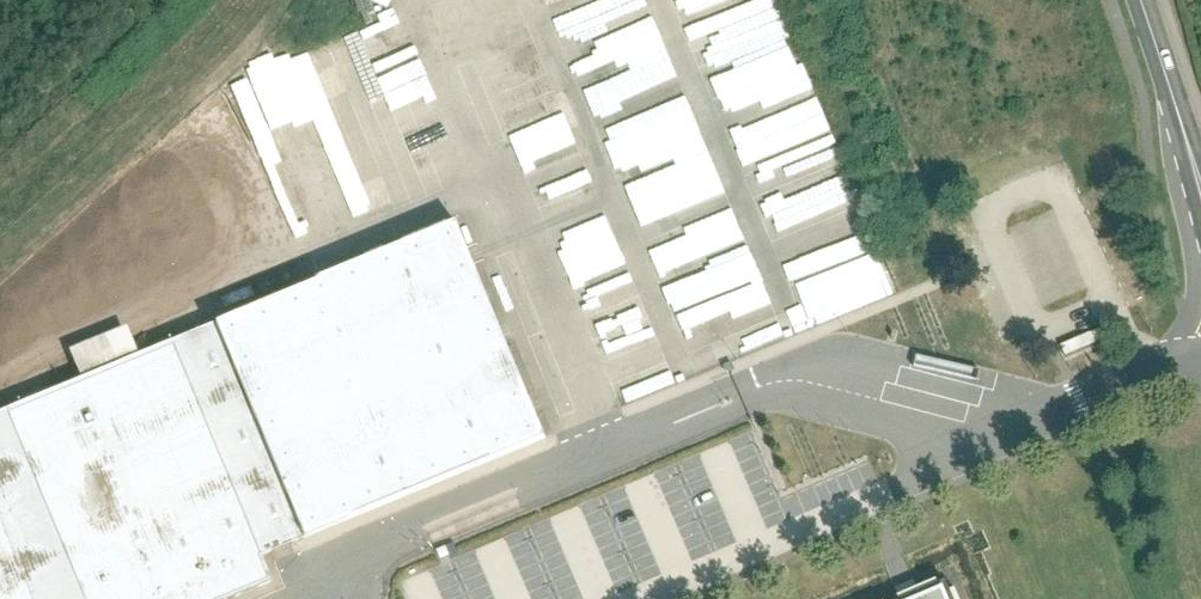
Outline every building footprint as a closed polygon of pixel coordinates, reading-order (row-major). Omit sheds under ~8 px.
[(858,194),(803,50),(800,51),(780,0),(676,0),(709,86),(713,84),(731,131),(748,125),(755,143),(766,139),(773,156),(759,161),(763,174),(753,178),(771,227),(858,194)] [(628,21),(625,14),(570,36),(578,56),(570,59),(577,76),(666,40),(655,11),(628,21)] [(591,101),(604,138),(624,131),(635,161),(616,167),(626,194),(714,163),(681,69),(591,101)] [(601,196),(576,122),(519,141),(544,215),(601,196)] [(655,250),(669,287),(755,254),(728,182),(687,198),(692,213),(649,229),(657,249),(655,250)] [(567,265),(622,246),(611,214),(556,233),(567,265)] [(558,438),(467,219),(0,413),(0,598),(251,598),(284,585),(272,557),(558,438)] [(819,269),(830,293),(892,266),(881,242),(819,269)] [(1075,354),(1116,335),(1111,325),(1071,344),(1075,354)] [(949,568),(873,598),(963,598),(949,568)]
